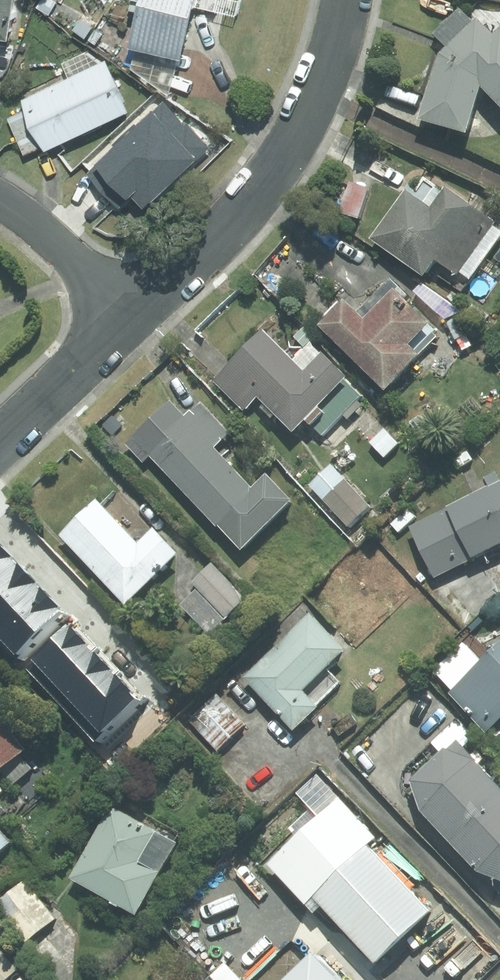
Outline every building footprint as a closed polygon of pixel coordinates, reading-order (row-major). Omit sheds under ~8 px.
[(7,42),(13,0),(0,0),(0,41),(7,42)] [(130,10),(139,12),(129,47),(135,48),(177,59),(180,60),(194,9),(221,16),(225,0),(132,0),(130,10)] [(458,7),(432,33),(446,47),(439,53),(420,117),(464,130),(479,82),(499,105),(499,5),(478,1),(465,14),(458,7)] [(177,59),(135,48),(131,69),(167,94),(177,59)] [(9,120),(24,153),(42,145),(44,149),(126,113),(104,63),(87,52),(62,63),(70,81),(24,101),(28,111),(9,120)] [(207,147),(162,101),(88,172),(121,207),(131,197),(142,209),(207,147)] [(495,221),(445,187),(442,191),(424,178),(413,193),(406,188),(371,238),(423,273),(427,267),(461,291),(499,235),(499,231),(491,226),(495,221)] [(357,218),(366,191),(347,184),(338,211),(357,218)] [(437,335),(392,291),(363,321),(341,299),(316,324),(384,390),(437,335)] [(361,405),(356,400),(360,395),(343,379),(345,376),(309,342),(292,360),(261,331),(226,367),(256,396),(291,429),(302,417),(321,435),(341,414),(347,420),(361,405)] [(256,396),(226,367),(214,380),(244,409),(256,396)] [(149,456),(240,548),(289,500),(264,474),(250,489),(209,447),(226,431),(200,404),(186,417),(170,400),(125,444),(142,462),(149,456)] [(397,443),(383,430),(370,443),(384,456),(397,443)] [(370,508),(332,466),(311,485),(349,527),(370,508)] [(408,526),(434,577),(499,543),(499,480),(408,526)] [(136,544),(95,500),(58,535),(124,603),(176,553),(152,529),(136,544)] [(17,564),(0,546),(0,579),(17,564)] [(210,563),(191,582),(197,588),(180,604),(210,634),(246,598),(210,563)] [(41,588),(17,564),(0,579),(0,628),(41,588)] [(69,616),(41,588),(0,628),(0,639),(22,661),(69,616)] [(324,670),(344,650),(309,613),(242,677),(292,729),(316,706),(314,705),(337,683),(324,670)] [(49,692),(97,647),(71,619),(23,664),(49,692)] [(449,693),(485,730),(499,716),(499,644),(449,693)] [(74,720),(123,674),(97,647),(49,692),(74,720)] [(101,748),(149,702),(123,674),(74,720),(101,748)] [(244,725),(216,694),(188,719),(217,750),(244,725)] [(23,748),(0,720),(0,767),(23,748)] [(442,749),(411,780),(421,809),(476,869),(499,878),(499,787),(499,788),(456,740),(446,750),(442,749)] [(366,846),(374,838),(337,798),(267,863),(312,911),(320,903),(374,960),(427,910),(366,846)] [(139,823),(110,806),(69,878),(134,914),(174,842),(172,841),(176,834),(144,815),(139,823)] [(0,832),(0,855),(12,845),(0,832)] [(54,919),(24,880),(0,898),(0,908),(25,940),(54,919)] [(19,968),(0,947),(0,979),(5,979),(19,968)] [(309,954),(282,979),(335,979),(309,954)] [(216,979),(240,979),(224,963),(211,976),(216,979)]
